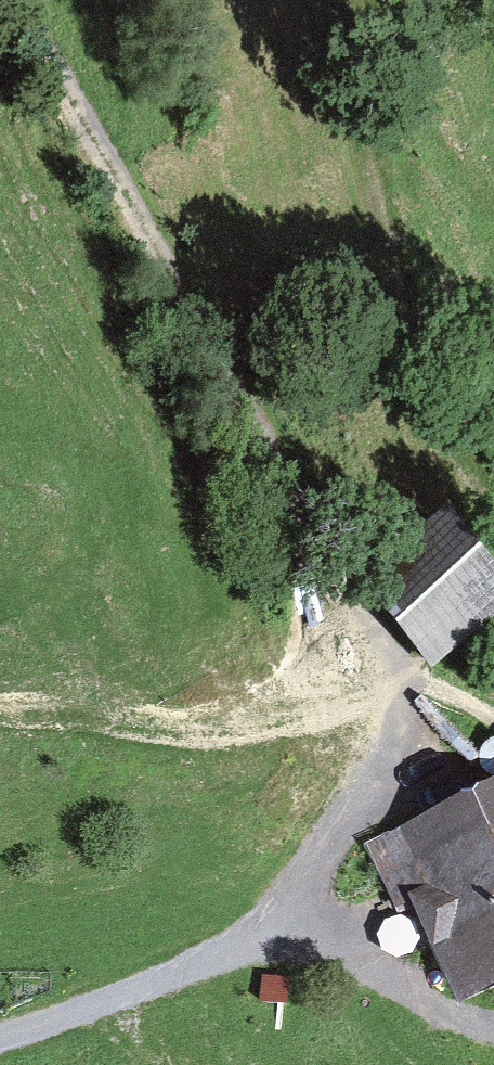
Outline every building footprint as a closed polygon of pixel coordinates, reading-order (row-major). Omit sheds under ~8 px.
[(359,588),(432,670),(493,616),(493,563),(447,510),(359,588)] [(384,849),(406,903),(424,895),(464,993),(493,981),(493,805),(384,849)]
